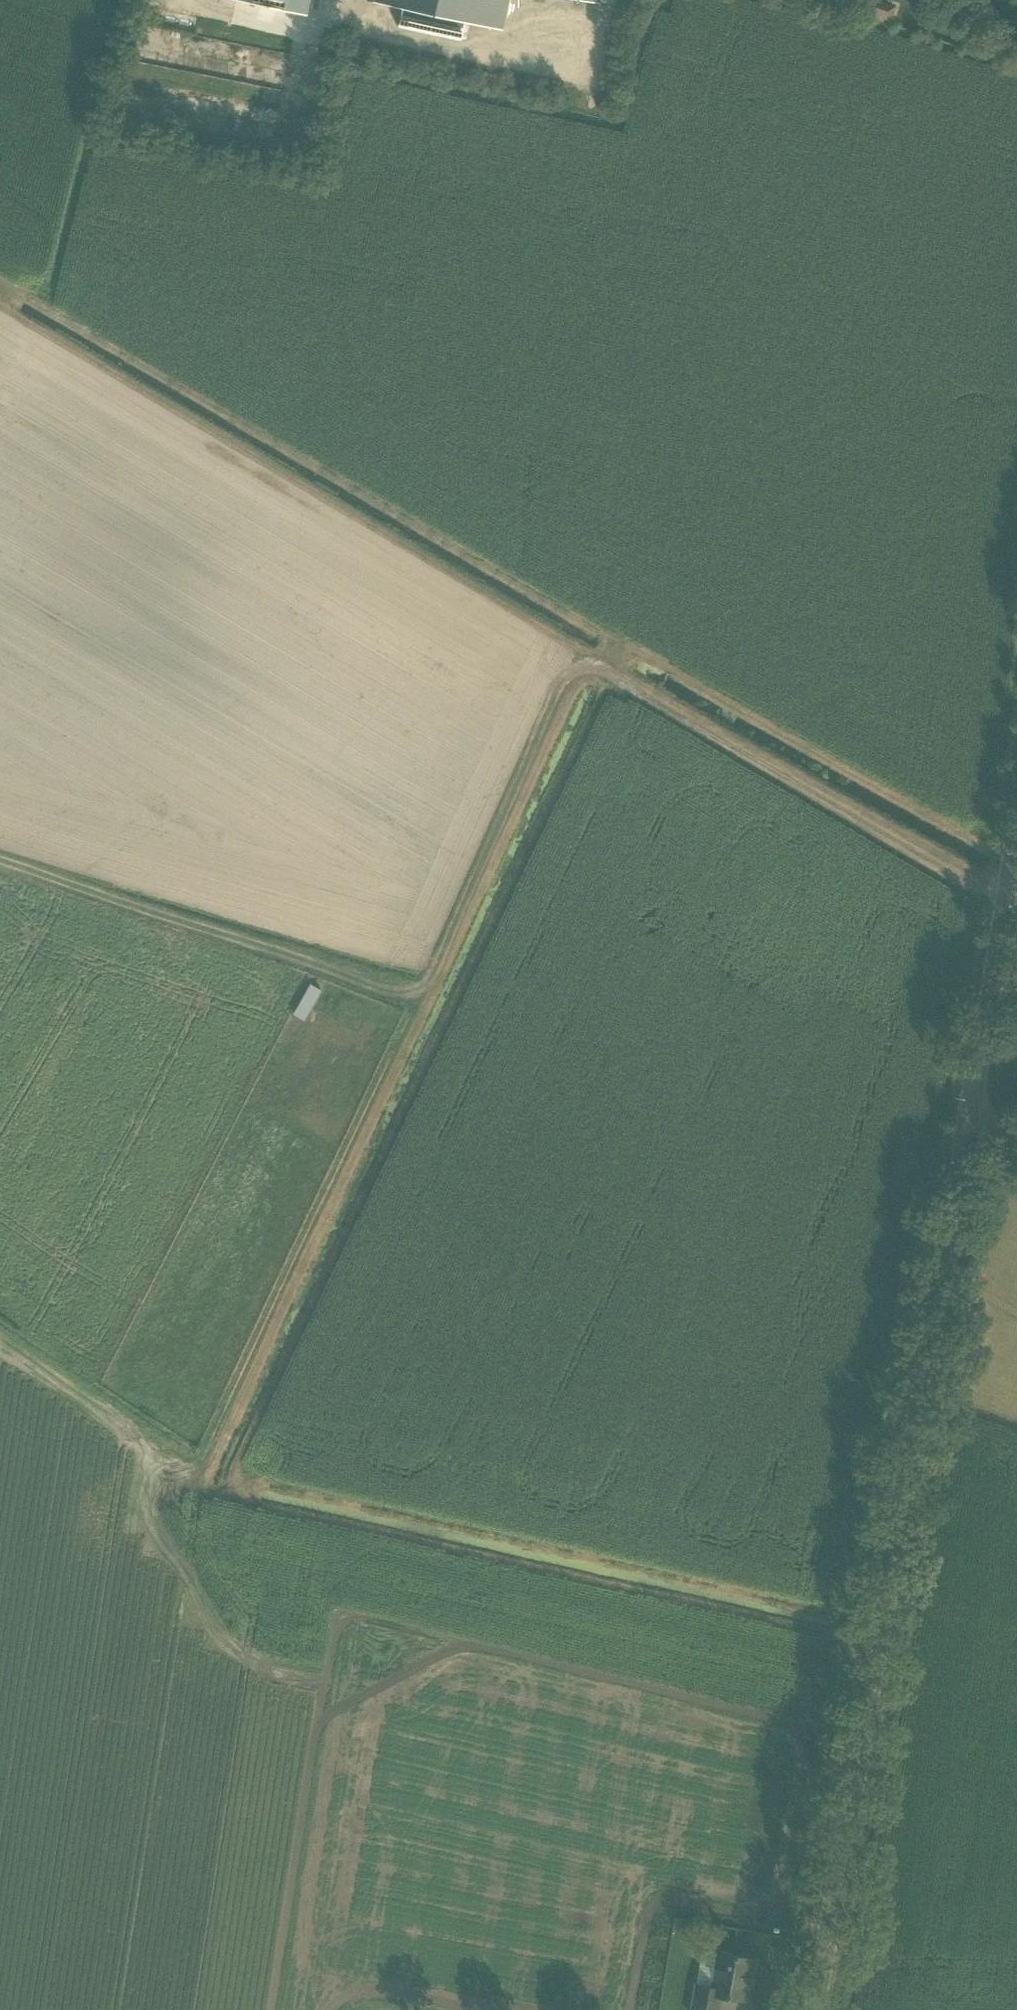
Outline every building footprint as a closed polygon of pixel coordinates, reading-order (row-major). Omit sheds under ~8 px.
[(306,14),(309,0),(242,0),(306,14)] [(508,0),(373,0),(502,28),(508,0)] [(310,984),(293,1013),(303,1019),(320,990),(310,984)] [(288,1028),(281,1043),(288,1046),(295,1032),(288,1028)] [(721,1995),(744,1999),(748,1978),(752,1978),(756,1958),(752,1958),(750,1954),(742,1953),(739,1955),(718,1951),(712,1987),(696,1984),(691,2009),(718,2009),(721,1995)]
